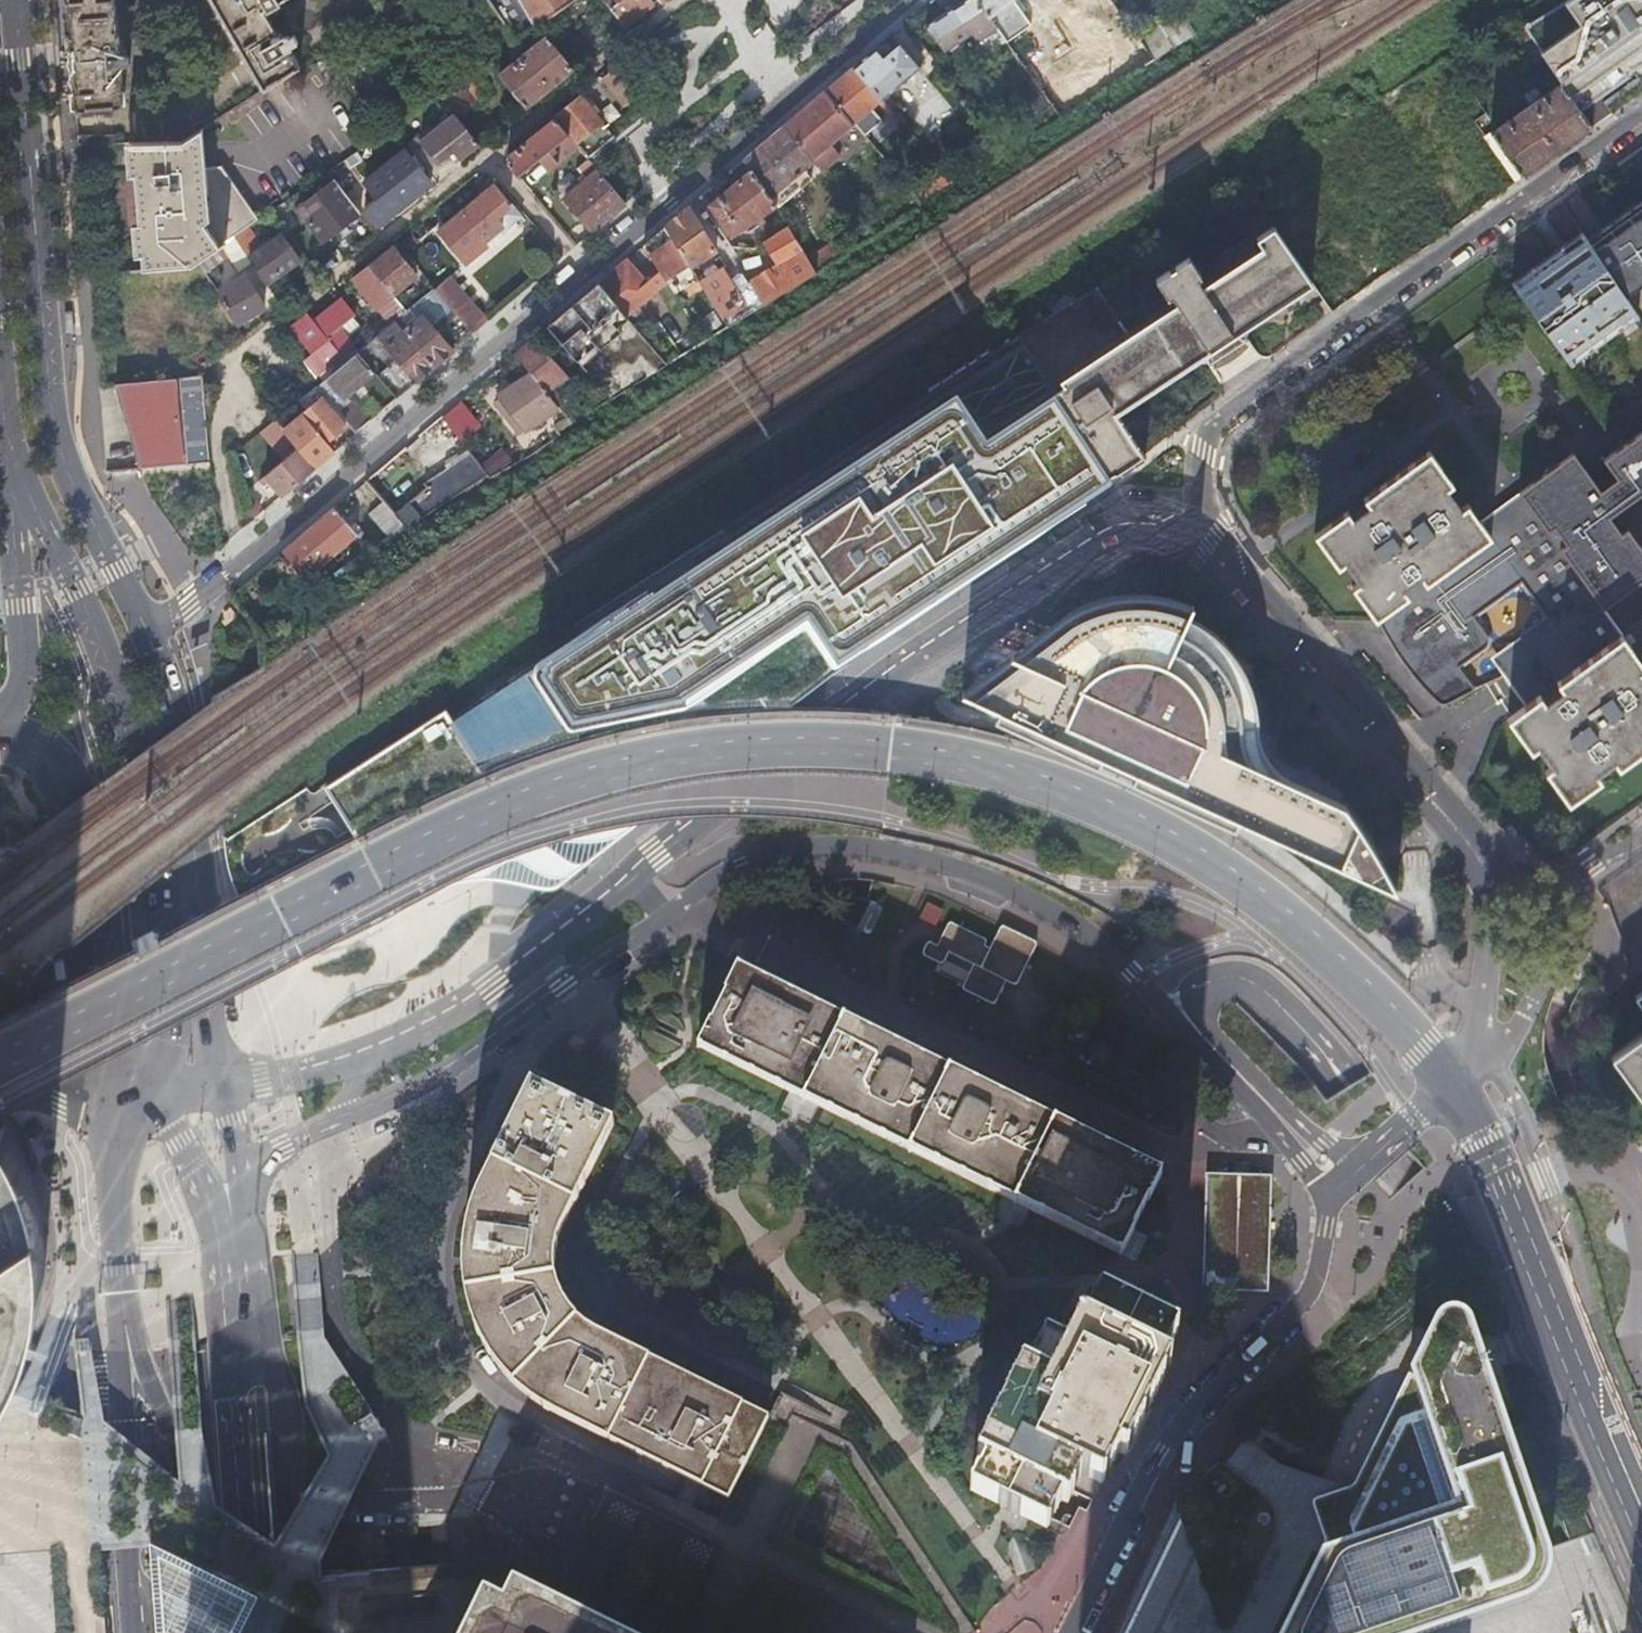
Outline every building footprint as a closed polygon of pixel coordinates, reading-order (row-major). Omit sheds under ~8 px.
[(76,110),(112,107),(124,106),(114,0),(66,0),(76,110)] [(263,90),(299,67),(289,50),(291,49),(290,47),(297,43),(292,35),(288,38),(286,36),(281,36),(279,32),(276,34),(263,11),(265,10),(266,13),(280,5),(279,2),(282,0),(211,0),(226,26),(224,27),(236,49),(239,48),(263,90)] [(575,0),(490,0),(516,41),(575,0)] [(603,0),(626,28),(655,5),(651,0),(604,0),(603,0)] [(977,0),(965,0),(925,26),(943,51),(971,33),(977,41),(997,28),(991,21),(977,0)] [(991,21),(1016,5),(1012,0),(977,0),(991,21)] [(1155,60),(1138,36),(1112,0),(1076,0),(1130,76),(1155,60)] [(1578,107),(1641,62),(1641,0),(1571,0),(1524,28),(1549,65),(1560,81),(1578,107)] [(1016,5),(991,21),(997,28),(1035,82),(1053,107),(1061,119),(1086,103),(1016,5)] [(1138,36),(1155,60),(1195,35),(1181,9),(1138,36)] [(1515,14),(1504,20),(1539,72),(1549,65),(1524,28),(1515,14)] [(908,28),(915,37),(919,34),(912,24),(908,28)] [(500,75),(525,107),(574,69),(549,38),(500,75)] [(854,67),(881,98),(886,94),(920,66),(900,41),(889,50),(888,50),(882,55),(879,51),(876,48),(854,67)] [(888,50),(889,50),(885,45),(879,51),(882,55),(888,50)] [(611,87),(618,96),(625,105),(649,85),(630,59),(604,79),(611,87)] [(854,67),(825,91),(853,124),(862,115),(873,127),(881,120),(870,108),(881,98),(854,67)] [(455,115),(457,117),(488,93),(471,72),(438,95),(455,115)] [(1488,133),(1519,178),(1555,153),(1592,127),(1578,107),(1560,81),(1540,95),(1534,87),(1524,94),(1530,103),(1488,133)] [(1034,120),(1053,107),(1035,82),(1024,89),(1033,104),(1019,112),(1024,118),(1030,114),(1034,120)] [(612,101),(618,96),(611,87),(604,93),(612,101)] [(830,143),(853,124),(825,91),(783,126),(811,159),(820,170),(839,154),(830,143)] [(881,98),(890,110),(895,106),(886,94),(881,98)] [(596,114),(589,105),(583,96),(557,116),(590,158),(614,138),(596,114)] [(595,100),(589,105),(596,114),(602,109),(595,100)] [(112,107),(76,110),(76,117),(113,116),(112,107)] [(461,158),(479,144),(457,117),(455,115),(411,149),(427,170),(448,154),(454,149),(461,158)] [(508,166),(518,178),(539,161),(548,173),(579,148),(556,120),(509,155),(508,166)] [(811,159),(783,126),(744,159),(751,169),(770,196),(803,169),(802,167),(811,159)] [(234,236),(258,219),(221,167),(205,169),(201,129),(181,141),(132,143),(142,269),(192,265),(224,243),(234,236)] [(114,134),(78,135),(79,145),(115,144),(114,134)] [(1629,153),(1635,163),(1641,158),(1641,144),(1638,147),(1629,153)] [(455,163),(461,158),(454,149),(448,154),(455,163)] [(377,224),(431,182),(405,150),(364,182),(376,198),(364,208),(377,224)] [(1629,153),(1616,162),(1630,182),(1641,173),(1635,163),(1629,153)] [(563,198),(592,232),(625,204),(589,160),(576,170),(585,181),(563,198)] [(770,196),(751,169),(710,204),(731,235),(755,219),(759,224),(766,220),(762,214),(776,205),(775,205),(770,196)] [(323,240),(360,212),(328,171),(322,175),(329,185),(298,207),(323,240)] [(439,230),(461,257),(484,239),(485,241),(502,227),(504,229),(519,216),(510,205),(508,207),(502,199),(505,197),(495,185),(439,230)] [(1641,281),(1641,203),(1596,236),(1588,241),(1622,295),(1632,288),(1641,281)] [(715,250),(688,207),(664,227),(688,265),(715,250)] [(721,266),(698,280),(728,327),(817,272),(808,257),(788,225),(763,241),(776,264),(736,290),(721,266)] [(1175,236),(1018,335),(1112,479),(1145,453),(1118,411),(1208,351),(1231,345),(1233,334),(1312,281),(1273,225),(1261,233),(1258,228),(1194,268),(1175,236)] [(664,227),(644,244),(666,279),(688,265),(664,227)] [(1581,231),(1509,282),(1569,364),(1636,315),(1627,302),(1622,295),(1588,241),(1581,231)] [(248,257),(249,258),(265,281),(298,257),(281,234),(261,247),(256,251),(248,257)] [(234,236),(224,243),(239,265),(249,258),(248,257),(234,236)] [(817,272),(850,251),(843,241),(836,246),(833,241),(808,257),(817,272)] [(253,246),(256,251),(261,247),(258,243),(253,246)] [(370,265),(393,294),(415,276),(393,247),(370,265)] [(653,291),(627,258),(597,284),(625,316),(653,291)] [(401,314),(406,311),(393,294),(370,265),(354,277),(379,308),(367,317),(379,332),(388,326),(394,320),(401,314)] [(217,291),(235,323),(263,306),(245,275),(217,291)] [(471,335),(487,321),(450,277),(435,290),(442,299),(471,335)] [(625,316),(597,284),(548,325),(611,400),(667,365),(625,316)] [(401,314),(394,320),(434,367),(452,351),(432,326),(439,321),(459,345),(471,335),(442,299),(435,290),(433,288),(406,311),(401,314)] [(345,361),(357,351),(351,344),(352,343),(339,326),(354,315),(341,298),(313,320),(345,361)] [(345,361),(313,320),(310,322),(306,317),(293,326),(313,352),(306,358),(315,371),(316,370),(324,379),(345,361)] [(415,383),(434,367),(394,320),(388,326),(397,337),(386,346),(415,383)] [(397,337),(388,326),(379,332),(371,340),(380,351),(386,346),(397,337)] [(1249,345),(1233,334),(1231,345),(1208,351),(1212,370),(1224,366),(1232,361),(1242,354),(1249,345)] [(773,715),(786,706),(807,689),(808,683),(803,675),(802,675),(801,674),(799,674),(798,674),(797,674),(795,674),(765,694),(761,688),(829,644),(838,658),(947,586),(1111,479),(1112,479),(1018,335),(675,562),(773,715)] [(566,377),(533,337),(514,354),(530,374),(545,392),(566,377)] [(396,398),(409,387),(380,351),(371,340),(357,351),(374,372),(396,398)] [(357,351),(345,361),(324,379),(319,383),(316,385),(347,422),(356,433),(369,421),(347,394),(374,372),(357,351)] [(209,459),(201,374),(174,377),(182,462),(209,459)] [(558,408),(545,392),(530,374),(498,396),(500,399),(495,403),(509,421),(515,417),(525,429),(558,408)] [(174,377),(116,382),(139,466),(182,462),(174,377)] [(316,385),(299,400),(307,409),(284,429),(298,446),(316,467),(333,452),(326,442),(344,427),(343,425),(347,422),(316,385)] [(551,437),(571,424),(566,418),(546,431),(551,437)] [(1634,499),(1641,494),(1641,432),(1605,460),(1619,480),(1634,499)] [(523,455),(530,450),(523,442),(517,447),(523,455)] [(270,480),(282,495),(316,467),(298,446),(259,478),(264,485),(270,480)] [(425,487),(394,513),(406,528),(489,476),(467,449),(444,464),(447,467),(423,483),(425,487)] [(1354,587),(1362,599),(1478,522),(1474,515),(1466,505),(1460,510),(1445,489),(1451,484),(1429,453),(1365,499),(1369,504),(1352,517),(1348,511),(1315,534),(1338,565),(1344,561),(1360,582),(1354,587)] [(1604,607),(1641,580),(1641,551),(1619,519),(1615,514),(1600,494),(1572,455),(1521,491),(1604,607)] [(1634,499),(1619,480),(1603,491),(1600,494),(1615,514),(1618,512),(1634,499)] [(1604,607),(1521,491),(1505,503),(1478,522),(1362,599),(1376,619),(1379,625),(1386,637),(1399,658),(1406,668),(1418,684),(1439,704),(1443,705),(1447,705),(1474,690),(1459,668),(1484,650),(1488,638),(1474,618),(1522,584),(1546,618),(1488,657),(1502,676),(1508,684),(1519,699),(1525,707),(1622,636),(1623,635),(1604,607)] [(368,513),(390,538),(406,528),(394,513),(383,501),(368,513)] [(357,534),(334,506),(311,526),(334,553),(357,534)] [(334,553),(311,526),(283,549),(306,577),(334,553)] [(660,803),(773,715),(675,562),(324,783),(320,776),(242,826),(250,914),(252,917),(260,927),(269,936),(276,940),(286,944),(298,945),(305,944),(311,943),(334,935),(355,926),(457,874),(505,852),(529,842),(563,829),(571,826),(598,818),(623,811),(660,803)] [(1345,855),(1346,855),(1355,859),(1363,873),(1395,887),(1399,889),(1398,888),(1377,849),(1362,825),(1347,803),(1290,778),(1282,772),(1272,761),(1267,754),(1262,742),(1259,728),(1258,709),(1257,700),(1251,683),(1245,669),(1234,651),(1222,638),(1205,624),(1189,616),(1194,605),(1190,604),(1179,599),(1166,596),(1142,593),(1128,593),(1115,595),(1099,599),(1088,603),(1068,613),(1033,640),(1024,658),(1012,654),(983,679),(962,693),(1001,711),(997,720),(1100,766),(1105,756),(1116,760),(1127,766),(1138,771),(1134,781),(1237,828),(1241,818),(1342,864),(1345,855)] [(1622,636),(1525,707),(1508,719),(1530,751),(1537,746),(1551,767),(1546,771),(1568,802),(1599,780),(1595,773),(1613,760),(1618,767),(1641,749),(1641,678),(1638,672),(1641,669),(1641,664),(1626,641),(1622,636)] [(1345,855),(1342,864),(1363,873),(1355,859),(1346,855),(1345,855)] [(939,925),(945,908),(928,902),(922,919),(939,925)] [(985,946),(986,944),(986,943),(986,942),(986,941),(986,940),(985,939),(954,923),(953,922),(952,922),(951,923),(950,923),(949,924),(938,944),(932,941),(931,941),(930,941),(929,941),(929,942),(928,942),(928,943),(923,952),(923,953),(923,954),(924,955),(924,956),(925,956),(925,957),(939,964),(940,964),(941,964),(942,964),(943,963),(944,962),(945,961),(940,972),(964,985),(964,986),(964,987),(964,988),(964,989),(965,989),(965,990),(966,990),(990,1003),(991,1003),(992,1003),(993,1003),(994,1002),(995,1002),(995,1001),(996,1001),(996,1000),(1007,981),(1012,984),(1013,984),(1014,984),(1015,984),(1016,983),(1017,983),(1018,982),(1034,951),(1035,949),(1035,948),(1036,947),(1035,946),(1035,945),(1035,944),(1034,943),(1033,942),(1032,941),(1006,927),(1005,927),(1004,927),(1003,927),(1002,928),(1001,928),(989,949),(985,946)] [(711,1021),(710,1020),(698,1045),(787,1089),(803,1097),(823,1107),(1000,1194),(1014,1201),(1033,1210),(1123,1255),(1135,1229),(1133,1229),(1147,1200),(1149,1201),(1161,1175),(737,966),(724,992),(725,993),(711,1021)] [(1641,1006),(1641,989),(1634,995),(1641,1006)] [(1611,1053),(1641,1096),(1641,1031),(1611,1053)] [(595,1333),(587,1328),(575,1319),(568,1310),(562,1301),(557,1290),(554,1281),(552,1272),(552,1262),(553,1251),(556,1239),(562,1228),(612,1125),(532,1086),(478,1197),(470,1219),(465,1240),(464,1261),(464,1276),(467,1295),(470,1312),(475,1327),(484,1344),(497,1363),(510,1378),(524,1392),(541,1404),(556,1412),(686,1476),(729,1497),(768,1418),(595,1333)] [(3,1393),(8,1383),(20,1364),(27,1348),(31,1336),(38,1311),(41,1296),(43,1286),(45,1261),(44,1244),(43,1231),(41,1214),(38,1201),(31,1177),(27,1165),(20,1149),(12,1134),(4,1120),(0,1128),(0,1397),(3,1393)] [(1272,1176),(1207,1174),(1203,1290),(1268,1292),(1271,1206),(1272,1176)] [(1162,1360),(1177,1330),(1101,1294),(1087,1322),(1081,1320),(1066,1348),(1046,1338),(1043,1342),(1035,1359),(1030,1370),(1022,1367),(1019,1373),(978,1457),(984,1461),(971,1490),(999,1504),(1033,1521),(1045,1528),(1051,1518),(1060,1500),(1066,1503),(1080,1472),(1102,1483),(1118,1451),(1125,1454),(1137,1430),(1170,1363),(1162,1360)] [(1409,1374),(1451,1506),(1319,1553),(1278,1632),(1433,1632),(1514,1605),(1523,1602),(1534,1597),(1538,1593),(1545,1583),(1548,1576),(1550,1567),(1550,1559),(1548,1551),(1465,1312),(1462,1310),(1455,1306),(1446,1306),(1439,1311),(1435,1314),(1409,1374)] [(1027,1579),(1042,1565),(1016,1537),(1001,1551),(1027,1579)] [(500,1595),(481,1585),(457,1632),(622,1632),(532,1587),(509,1576),(500,1595)]
